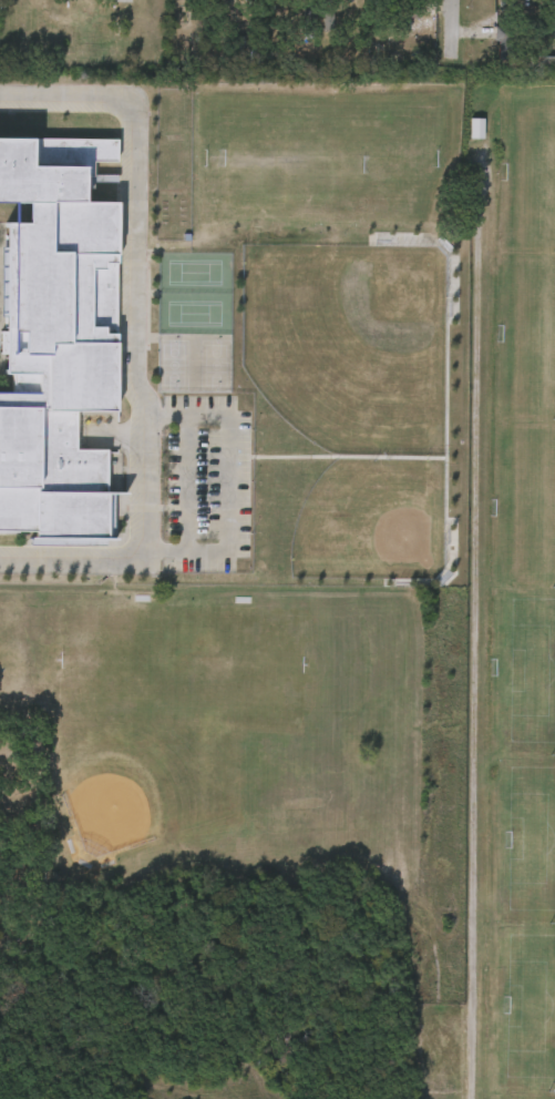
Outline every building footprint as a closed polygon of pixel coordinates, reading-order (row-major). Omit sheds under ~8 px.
[(331,31),(332,15),(323,15),(323,31),(331,31)] [(516,59),(492,59),(492,26),(516,26),(516,59)] [(230,50),(243,50),(242,37),(230,38),(230,50)] [(554,67),(531,67),(531,57),(554,57),(554,67)] [(483,119),(470,119),(469,138),(482,139),(483,119)] [(13,201),(13,224),(4,224),(4,376),(10,376),(10,389),(0,389),(0,529),(38,529),(38,542),(112,542),(112,515),(113,515),(113,493),(104,493),(104,449),(81,449),(81,414),(115,413),(115,204),(83,204),(83,176),(92,176),(92,164),(116,164),(116,138),(0,138),(0,201),(13,201)]
